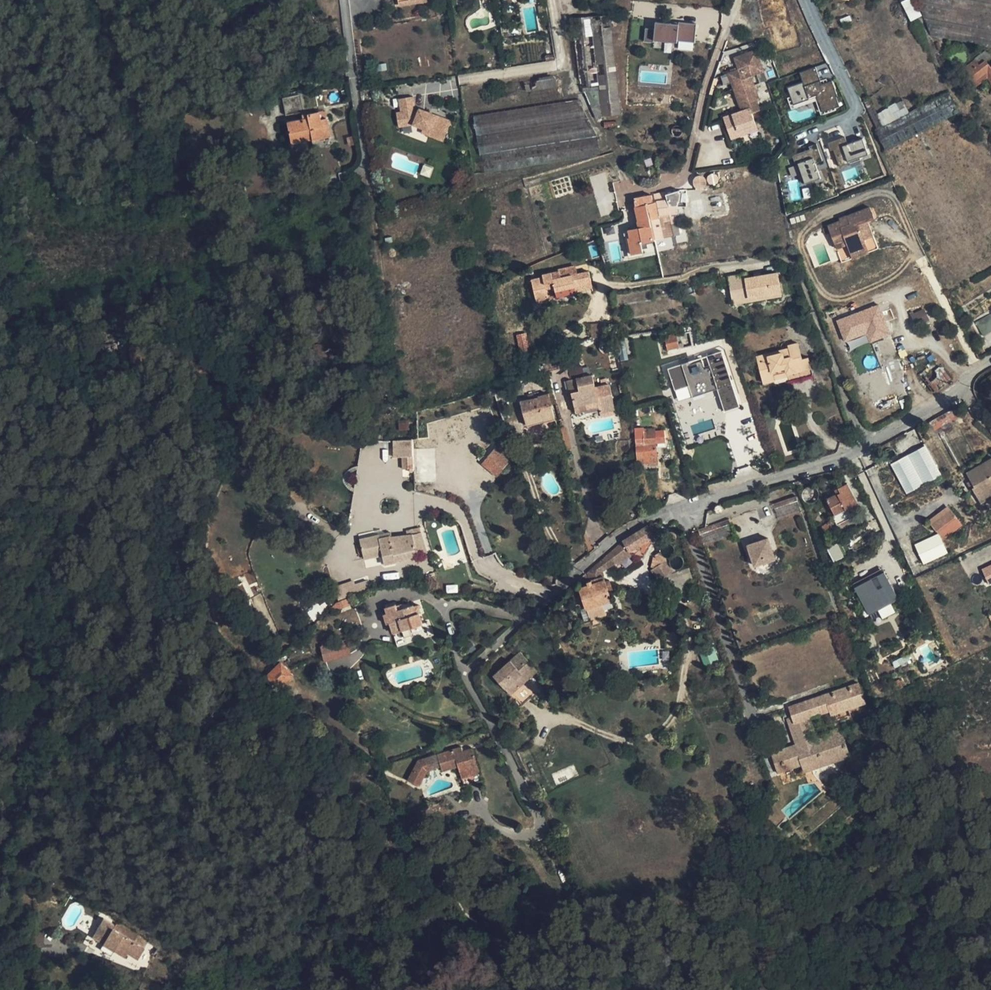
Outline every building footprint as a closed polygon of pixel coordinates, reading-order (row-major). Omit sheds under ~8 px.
[(910,21),(922,16),(914,0),(905,0),(901,2),(910,21)] [(931,35),(990,46),(990,0),(918,0),(931,35)] [(789,9),(768,17),(774,34),(796,26),(789,9)] [(620,115),(612,27),(600,28),(599,17),(583,18),(584,37),(593,36),(600,116),(620,115)] [(656,31),(646,30),(646,44),(656,44),(657,43),(679,44),(679,43),(695,44),(696,25),(679,24),(679,27),(656,26),(656,31)] [(738,69),(728,73),(742,112),(724,118),(731,138),(757,129),(751,113),(759,110),(755,100),(759,99),(750,76),(763,71),(756,50),(734,58),(738,69)] [(960,68),(970,80),(987,66),(988,63),(983,57),(977,62),(973,58),(960,68)] [(815,66),(799,72),(802,81),(787,86),(793,104),(817,95),(822,111),(839,105),(836,96),(837,95),(832,80),(821,83),(815,66)] [(990,78),(990,70),(987,66),(970,80),(973,83),(987,72),(990,78)] [(473,116),(483,173),(593,156),(600,153),(597,136),(578,99),(560,102),(556,75),(518,81),(520,93),(532,91),(535,106),(473,116)] [(883,128),(876,132),(885,151),(923,132),(960,112),(949,92),(883,128)] [(413,93),(398,95),(400,108),(397,108),(399,122),(413,120),(420,123),(427,126),(425,129),(440,136),(448,118),(424,107),(423,109),(418,107),(415,105),(413,93)] [(329,136),(322,109),(307,113),(306,115),(284,119),(290,144),(313,138),(313,139),(329,136)] [(427,126),(420,123),(418,128),(439,138),(440,136),(425,129),(427,126)] [(845,136),(828,142),(830,149),(833,148),(839,166),(860,159),(859,156),(868,153),(862,138),(847,143),(845,136)] [(816,143),(809,145),(809,148),(792,154),(799,175),(802,174),(805,182),(820,177),(815,162),(822,160),(816,143)] [(679,190),(667,194),(668,200),(678,198),(679,190)] [(634,198),(635,206),(647,203),(650,219),(659,218),(659,214),(656,202),(668,200),(667,194),(666,192),(654,194),(655,202),(653,202),(651,195),(634,198)] [(680,234),(677,223),(671,224),(669,214),(676,213),(678,198),(668,200),(656,202),(659,214),(659,218),(650,219),(655,240),(663,238),(680,234)] [(655,240),(650,219),(647,203),(635,206),(638,221),(637,221),(639,228),(628,230),(630,237),(628,238),(632,254),(643,252),(642,249),(647,248),(646,242),(655,240)] [(841,221),(827,226),(833,241),(844,237),(849,251),(866,245),(864,239),(873,235),(868,221),(874,218),(870,207),(847,216),(850,224),(844,227),(841,221)] [(850,224),(847,216),(840,219),(844,227),(850,224)] [(844,237),(833,241),(836,249),(847,245),(844,237)] [(866,245),(849,251),(852,258),(869,252),(866,245)] [(39,273),(45,272),(45,257),(48,257),(47,249),(39,249),(39,273)] [(561,278),(577,274),(576,266),(559,270),(559,271),(561,278)] [(543,277),(531,280),(536,300),(548,297),(546,289),(554,287),(555,290),(574,286),(575,291),(592,287),(588,272),(577,274),(561,278),(559,271),(542,275),(543,277)] [(782,293),(777,274),(770,275),(742,281),(741,276),(728,279),(730,288),(733,304),(782,293)] [(730,288),(728,279),(717,281),(717,284),(719,290),(730,288)] [(574,286),(555,290),(556,295),(575,291),(574,286)] [(890,334),(879,304),(835,321),(843,341),(868,331),(872,340),(890,334)] [(921,310),(908,316),(912,326),(926,320),(921,310)] [(975,323),(983,337),(990,332),(990,313),(975,323)] [(607,323),(590,324),(591,337),(607,336),(607,323)] [(526,334),(516,336),(520,355),(530,353),(526,334)] [(676,334),(664,337),(667,350),(679,347),(676,334)] [(604,342),(603,342),(602,343),(600,345),(599,347),(599,348),(600,351),(601,352),(604,353),(605,353),(607,352),(608,351),(610,348),(609,346),(609,345),(607,343),(604,342)] [(756,356),(763,383),(775,380),(774,375),(786,372),(787,374),(811,368),(808,357),(802,359),(798,343),(788,346),(788,348),(756,356)] [(721,351),(668,368),(675,390),(688,386),(691,397),(715,389),(722,412),(739,406),(721,351)] [(556,354),(544,360),(546,372),(559,369),(556,354)] [(941,368),(924,381),(933,392),(950,379),(941,368)] [(595,387),(592,374),(568,380),(576,413),(601,408),(602,413),(615,410),(609,384),(595,387)] [(529,399),(520,401),(527,427),(545,422),(545,423),(555,420),(551,405),(555,404),(552,392),(538,396),(537,392),(528,394),(529,399)] [(933,430),(956,419),(952,410),(929,421),(933,430)] [(637,463),(657,462),(654,429),(644,429),(644,439),(636,439),(637,445),(636,445),(637,463)] [(411,468),(407,438),(389,439),(390,454),(398,454),(398,466),(405,466),(405,468),(411,468)] [(941,475),(925,445),(890,464),(906,494),(941,475)] [(503,449),(492,461),(503,470),(513,458),(503,449)] [(980,503),(990,497),(990,459),(966,473),(974,487),(972,488),(980,503)] [(503,470),(492,461),(486,468),(497,477),(503,470)] [(835,515),(858,503),(847,483),(835,489),(838,494),(827,499),(835,515)] [(796,496),(773,504),(779,520),(801,512),(796,496)] [(948,505),(927,521),(936,531),(943,540),(962,525),(948,505)] [(837,525),(849,518),(845,510),(832,516),(837,525)] [(734,535),(728,519),(698,529),(704,546),(734,535)] [(829,521),(820,527),(824,532),(833,527),(829,521)] [(606,585),(603,575),(615,564),(618,565),(640,550),(638,546),(654,536),(648,525),(623,541),(578,580),(581,588),(580,588),(586,608),(611,599),(609,595),(613,593),(610,584),(606,585)] [(390,532),(359,538),(363,557),(382,553),(384,563),(395,561),(426,552),(420,533),(419,533),(418,529),(410,530),(411,535),(407,535),(391,537),(390,532)] [(946,552),(938,534),(915,545),(924,562),(946,552)] [(768,538),(747,545),(754,565),(775,558),(768,538)] [(838,543),(827,549),(835,562),(846,557),(838,543)] [(692,579),(689,568),(679,571),(679,569),(676,569),(672,568),(670,565),(669,563),(669,561),(670,558),(669,557),(666,557),(663,556),(661,553),(660,552),(655,555),(660,564),(651,569),(659,581),(658,582),(660,586),(664,588),(692,579)] [(982,569),(989,584),(990,583),(990,565),(982,569)] [(882,568),(852,584),(854,587),(884,572),(882,568)] [(898,599),(884,572),(854,587),(868,615),(898,599)] [(241,582),(237,584),(234,587),(240,598),(247,595),(241,582)] [(605,613),(602,602),(580,610),(584,620),(605,613)] [(398,609),(396,604),(385,607),(393,633),(402,630),(404,637),(412,635),(410,628),(423,624),(419,613),(422,612),(419,605),(414,606),(414,604),(398,609)] [(425,623),(410,628),(412,633),(426,629),(425,623)] [(324,663),(351,654),(346,637),(319,646),(324,663)] [(714,647),(700,652),(705,666),(719,660),(714,647)] [(520,652),(494,676),(511,695),(519,687),(513,681),(528,668),(523,661),(526,658),(520,652)] [(907,657),(892,659),(893,666),(908,664),(907,657)] [(537,671),(526,658),(523,661),(528,668),(513,681),(519,687),(537,671)] [(292,676),(280,664),(266,678),(278,690),(292,676)] [(858,682),(788,706),(792,716),(786,719),(794,744),(771,752),(778,774),(801,766),(803,773),(850,757),(840,727),(829,730),(830,733),(817,737),(811,719),(829,712),(830,716),(866,704),(858,682)] [(419,761),(408,780),(419,786),(427,770),(441,766),(442,771),(458,766),(463,785),(482,780),(472,748),(462,752),(461,747),(437,755),(429,758),(419,761)] [(436,749),(427,752),(429,758),(437,755),(436,749)] [(104,943),(126,958),(130,953),(139,959),(144,950),(112,930),(104,943)]
